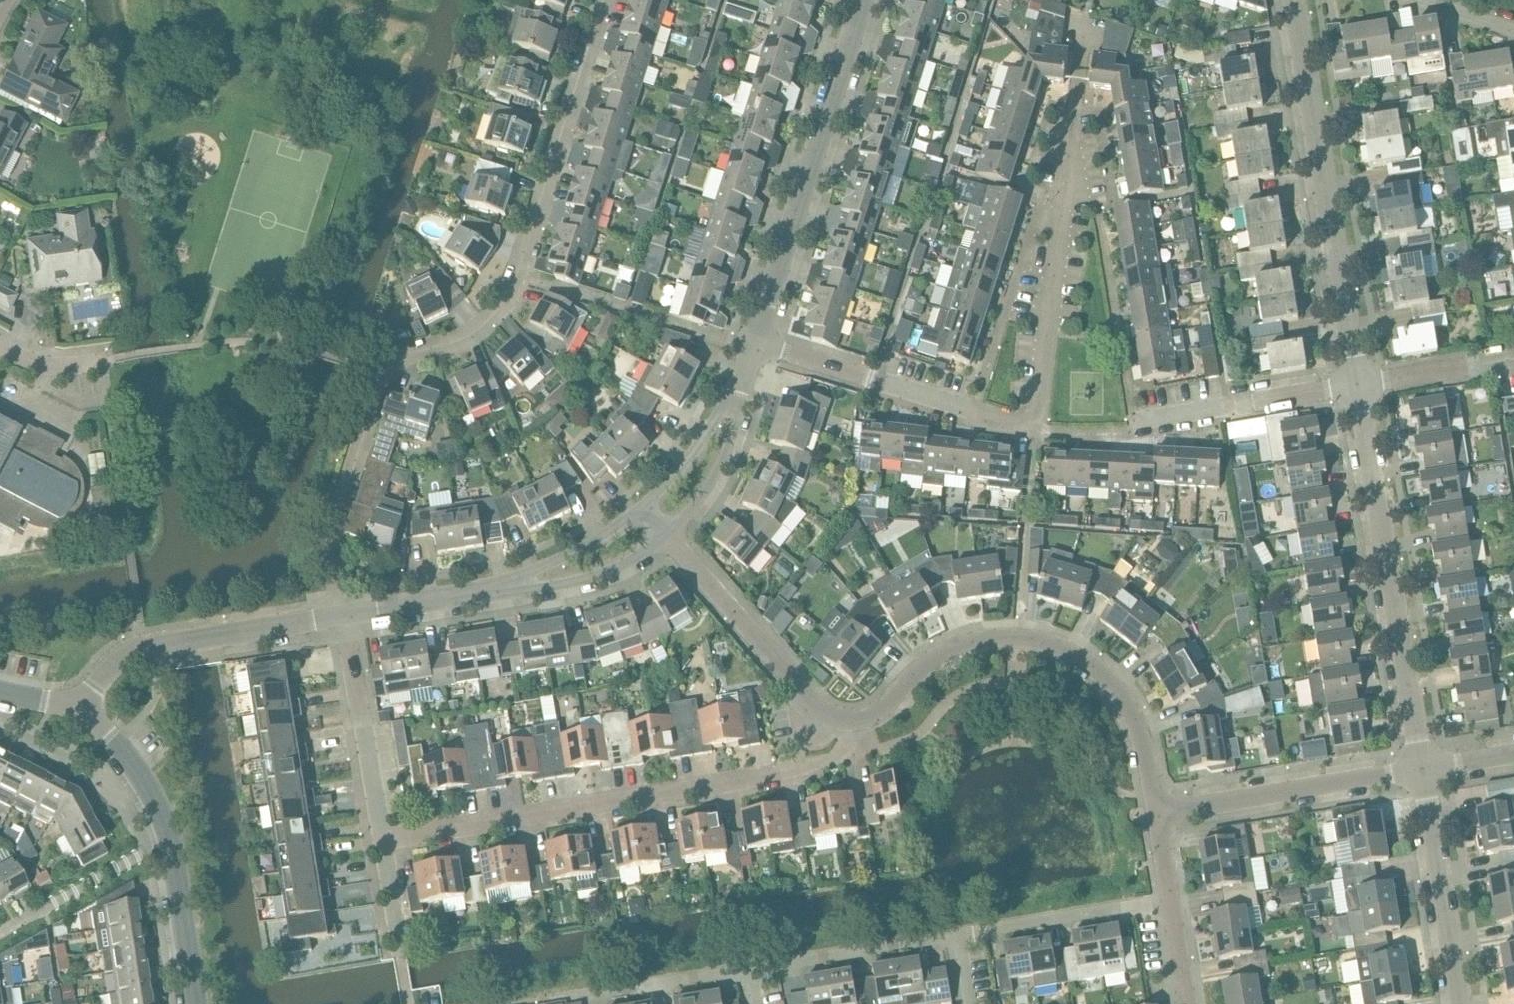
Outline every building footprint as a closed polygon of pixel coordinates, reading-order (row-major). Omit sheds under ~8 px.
[(547,3),(545,8),(564,14),(568,0),(537,0),(547,3)] [(627,17),(661,27),(669,0),(643,0),(643,2),(638,0),(633,0),(627,17)] [(721,0),(709,0),(706,9),(717,13),(721,0)] [(813,12),(817,0),(781,0),(780,2),(813,12)] [(945,4),(931,0),(920,0),(918,7),(908,4),(902,22),(936,33),(945,4)] [(1029,9),(1039,13),(1044,0),(1032,0),(1029,9)] [(1240,3),(1268,12),(1266,0),(1232,0),(1240,3)] [(780,2),(771,31),(795,38),(798,27),(808,31),(813,12),(780,2)] [(727,5),(724,16),(742,22),(746,11),(727,5)] [(976,14),(984,17),(986,8),(979,6),(976,14)] [(517,8),(506,42),(532,50),(530,56),(545,60),(549,62),(562,22),(517,8)] [(1030,41),(1028,59),(1030,60),(1042,81),(1065,84),(1069,50),(1061,49),(1064,32),(1065,20),(1044,13),(1041,12),(1035,31),(1033,30),(1030,41)] [(976,14),(972,27),(980,30),(984,17),(976,14)] [(0,88),(0,89),(63,121),(75,96),(46,81),(53,67),(54,68),(57,62),(56,61),(60,52),(53,48),(63,28),(38,15),(14,65),(12,64),(0,88)] [(627,17),(622,35),(631,38),(628,48),(652,56),(661,27),(627,17)] [(1095,54),(1090,87),(1112,90),(1128,73),(1126,57),(1131,42),(1135,30),(1131,29),(1107,20),(1106,22),(1109,23),(1105,33),(1105,35),(1103,46),(1102,55),(1095,54)] [(1415,33),(1402,35),(1407,62),(1443,56),(1437,21),(1413,25),(1415,33)] [(903,54),(927,62),(936,33),(902,22),(897,40),(906,43),(903,54)] [(1387,24),(1365,27),(1370,63),(1372,71),(1393,67),(1392,65),(1407,62),(1402,35),(1390,37),(1387,24)] [(1160,26),(1156,37),(1165,40),(1169,29),(1160,26)] [(1344,45),(1330,47),(1335,74),(1349,72),(1351,79),(1372,76),(1372,74),(1372,71),(1370,63),(1365,27),(1342,31),(1344,45)] [(762,59),(795,70),(801,52),(791,49),(795,38),(771,31),(762,59)] [(1236,46),(1251,43),(1249,31),(1225,35),(1227,47),(1236,46)] [(708,42),(710,35),(703,33),(700,40),(708,42)] [(718,33),(715,44),(724,47),(728,36),(718,33)] [(715,77),(724,47),(715,44),(705,73),(715,77)] [(1179,45),(1174,56),(1184,60),(1189,48),(1179,45)] [(1224,89),(1259,83),(1259,80),(1264,79),(1262,66),(1256,67),(1255,60),(1239,63),(1236,46),(1227,47),(1203,51),(1205,64),(1215,62),(1216,67),(1220,67),(1224,89)] [(615,56),(609,74),(643,84),(652,56),(628,48),(625,59),(615,56)] [(691,53),(687,67),(695,69),(701,64),(703,57),(691,53)] [(1512,67),(1510,53),(1487,57),(1493,92),(1513,89),(1513,92),(1513,67),(1512,67)] [(918,90),(927,62),(903,54),(900,65),(890,62),(884,80),(918,90)] [(546,71),(547,69),(502,55),(486,92),(498,97),(497,100),(510,104),(512,96),(517,97),(515,103),(534,109),(536,103),(541,104),(545,91),(540,90),(540,89),(539,89),(541,83),(542,84),(543,79),(542,79),(545,71),(546,71)] [(963,55),(958,71),(966,74),(971,58),(963,55)] [(1466,75),(1453,77),(1457,104),(1473,101),(1472,96),(1493,92),(1487,57),(1464,61),(1466,75)] [(762,59),(753,88),(777,95),(780,85),(789,88),(795,70),(762,59)] [(1036,101),(1042,81),(1029,60),(1025,74),(1011,70),(1004,91),(1036,101)] [(1174,66),(1157,69),(1159,79),(1163,78),(1176,76),(1175,73),(1174,66)] [(977,82),(985,85),(989,73),(980,70),(977,82)] [(958,71),(950,96),(958,99),(966,74),(958,71)] [(1128,73),(1112,90),(1116,111),(1149,106),(1145,84),(1130,86),(1128,73)] [(609,74),(604,92),(613,95),(610,106),(634,113),(643,84),(609,74)] [(885,111),(909,119),(918,90),(884,80),(879,98),(888,101),(885,111)] [(684,97),(684,98),(693,100),(695,93),(698,84),(690,81),(684,97)] [(977,82),(973,94),(981,97),(985,85),(977,82)] [(1259,83),(1224,89),(1228,113),(1263,107),(1262,100),(1267,99),(1265,86),(1260,86),(1259,83)] [(733,113),(744,116),(777,127),(783,109),(773,106),(777,95),(753,88),(742,84),(733,113)] [(1180,101),(1178,88),(1169,89),(1171,102),(1180,101)] [(1424,88),(1411,89),(1413,100),(1425,98),(1424,88)] [(1004,91),(997,112),(1029,122),(1036,101),(1004,91)] [(695,93),(693,100),(701,103),(703,96),(695,93)] [(672,94),(669,105),(689,111),(693,100),(684,98),(672,94)] [(1348,95),(1339,97),(1340,106),(1349,105),(1348,95)] [(1400,102),(1402,115),(1434,110),(1432,97),(1425,98),(1413,100),(1400,102)] [(949,100),(946,110),(954,112),(957,103),(949,100)] [(709,106),(694,101),(689,116),(700,120),(706,117),(709,106)] [(1174,102),(1165,103),(1167,116),(1176,114),(1174,102)] [(532,117),(492,104),(489,116),(493,118),(485,143),(499,148),(498,150),(508,153),(509,151),(525,156),(533,130),(528,128),(532,117)] [(597,113),(591,131),(625,142),(634,113),(610,106),(606,116),(597,113)] [(1149,106),(1116,111),(1120,133),(1153,127),(1149,106)] [(919,122),(909,119),(885,111),(881,122),(872,119),(866,137),(910,151),(919,122)] [(26,125),(2,112),(0,115),(0,176),(26,125)] [(963,124),(972,127),(976,115),(967,112),(963,124)] [(1029,122),(997,112),(991,132),(1023,143),(1029,122)] [(1213,114),(1216,127),(1226,126),(1223,113),(1213,114)] [(1361,142),(1366,141),(1367,144),(1402,139),(1398,115),(1363,121),(1364,128),(1359,129),(1361,142)] [(744,116),(735,145),(759,152),(762,142),(771,145),(777,127),(744,116)] [(943,116),(940,126),(948,129),(950,123),(952,119),(943,116)] [(1487,125),(1489,142),(1496,141),(1499,159),(1511,158),(1513,157),(1513,120),(1487,125)] [(1177,123),(1165,125),(1168,147),(1171,146),(1182,144),(1178,123),(1177,123)] [(968,139),(972,127),(963,124),(960,136),(968,139)] [(680,132),(678,127),(675,125),(670,140),(677,142),(680,132)] [(1226,126),(1216,127),(1218,140),(1228,138),(1226,126)] [(1121,141),(1116,142),(1118,153),(1123,153),(1123,154),(1156,149),(1153,127),(1120,133),(1121,141)] [(1468,129),(1452,132),(1458,164),(1474,161),(1468,129)] [(587,144),(586,149),(595,152),(592,163),(616,170),(626,173),(635,145),(625,142),(591,131),(587,144)] [(1236,160),(1271,154),(1270,151),(1276,150),(1273,137),(1268,138),(1267,131),(1232,137),(1236,160)] [(991,132),(984,153),(1016,163),(1023,143),(991,132)] [(866,137),(860,155),(870,158),(867,169),(901,179),(910,151),(866,137)] [(1406,162),(1402,139),(1367,144),(1367,148),(1362,148),(1364,162),(1369,161),(1371,168),(1406,162)] [(931,144),(927,156),(939,159),(942,148),(931,144)] [(1182,144),(1171,146),(1174,167),(1185,166),(1183,151),(1182,145),(1182,144)] [(726,173),(759,184),(765,166),(755,163),(759,152),(735,145),(726,173)] [(694,153),(681,149),(678,158),(686,161),(691,162),(694,153)] [(1156,149),(1123,154),(1127,175),(1160,170),(1156,149)] [(984,153),(977,174),(1009,185),(1016,163),(984,153)] [(950,166),(958,169),(962,156),(954,154),(950,166)] [(1271,154),(1236,160),(1239,184),(1275,178),(1274,171),(1279,170),(1277,157),(1272,157),(1271,154)] [(675,168),(674,171),(687,175),(691,162),(686,161),(678,158),(675,168)] [(1420,159),(1410,160),(1412,173),(1422,172),(1420,159)] [(514,190),(508,188),(513,171),(480,161),(466,203),(480,208),(479,210),(489,213),(490,211),(506,216),(514,190)] [(579,170),(573,188),(607,199),(616,170),(592,163),(588,173),(579,170)] [(651,177),(650,181),(663,185),(667,171),(658,168),(658,169),(651,177)] [(712,169),(703,198),(717,202),(740,210),(744,199),(753,202),(759,184),(726,173),(712,169)] [(854,176),(848,194),(882,205),(892,208),(901,179),(867,169),(863,179),(854,176)] [(1160,170),(1127,175),(1130,197),(1164,192),(1160,170)] [(1422,172),(1412,173),(1414,186),(1422,185),(1424,185),(1422,172)] [(947,175),(943,187),(951,190),(955,178),(947,175)] [(1188,188),(1186,175),(1177,177),(1180,189),(1188,188)] [(930,179),(928,188),(935,190),(938,182),(930,179)] [(1510,181),(1500,182),(1502,195),(1513,194),(1510,181)] [(1225,185),(1228,198),(1237,197),(1235,184),(1225,185)] [(978,185),(971,206),(1016,220),(1023,199),(1018,197),(991,189),(978,185)] [(1376,199),(1371,200),(1373,213),(1378,212),(1379,216),(1414,210),(1426,208),(1422,185),(1414,186),(1410,186),(1392,190),(1375,192),(1376,199)] [(1461,186),(1446,188),(1449,203),(1463,200),(1461,186)] [(573,188),(567,206),(577,209),(574,220),(598,227),(607,199),(573,188)] [(935,190),(928,188),(925,195),(933,197),(935,190)] [(1492,197),(1495,210),(1505,208),(1509,207),(1513,230),(1513,193),(1513,194),(1502,195),(1492,197)] [(849,226),(873,233),(882,205),(848,194),(842,212),(852,215),(849,226)] [(646,211),(654,214),(658,202),(642,197),(638,209),(639,209),(646,211)] [(1190,197),(1181,199),(1183,211),(1192,210),(1190,197)] [(1237,197),(1228,198),(1230,211),(1240,209),(1237,197)] [(406,201),(402,212),(412,215),(416,204),(406,201)] [(708,231),(741,241),(747,223),(737,220),(740,210),(717,202),(708,231)] [(1247,231),(1283,225),(1282,222),(1287,221),(1285,208),(1280,209),(1279,202),(1244,208),(1247,231)] [(663,204),(660,215),(673,220),(677,209),(663,204)] [(1115,210),(1119,232),(1152,226),(1148,204),(1115,210)] [(937,205),(934,217),(942,220),(946,208),(937,205)] [(969,215),(965,227),(972,229),(977,231),(1009,241),(1016,220),(971,206),(969,215)] [(636,231),(647,235),(654,214),(646,211),(639,209),(635,219),(640,221),(636,231)] [(1379,219),(1374,220),(1376,233),(1381,232),(1382,239),(1418,233),(1414,210),(1379,216),(1379,219)] [(35,290),(60,286),(99,280),(92,233),(88,234),(84,213),(58,217),(61,238),(28,243),(35,290)] [(499,227),(464,216),(461,226),(445,251),(457,259),(456,261),(465,267),(466,265),(480,274),(495,251),(490,248),(495,241),(499,227)] [(934,217),(930,229),(938,232),(942,220),(934,217)] [(561,227),(555,245),(589,256),(598,227),(574,220),(570,230),(561,227)] [(1283,225),(1247,231),(1251,255),(1287,249),(1286,242),(1291,241),(1289,228),(1283,228),(1283,225)] [(863,262),(873,233),(849,226),(845,236),(836,233),(830,251),(863,262)] [(1152,226),(1119,232),(1123,253),(1156,247),(1152,226)] [(1195,228),(1185,230),(1187,242),(1197,240),(1195,228)] [(655,230),(651,244),(666,249),(670,235),(655,230)] [(1432,230),(1422,232),(1424,245),(1434,243),(1432,230)] [(708,231),(698,259),(722,267),(726,256),(735,259),(741,241),(708,231)] [(977,231),(971,252),(1003,262),(1009,241),(977,231)] [(901,233),(898,241),(912,246),(914,237),(906,235),(901,233)] [(1197,240),(1187,242),(1187,243),(1188,242),(1190,255),(1192,263),(1201,262),(1199,253),(1197,240)] [(898,241),(896,248),(901,250),(909,253),(912,246),(898,241)] [(1434,243),(1424,245),(1426,257),(1436,256),(1434,243)] [(551,259),(549,264),(559,267),(555,278),(579,286),(592,290),(601,260),(589,256),(555,245),(551,259)] [(919,245),(915,257),(923,259),(927,247),(919,245)] [(1123,253),(1126,274),(1159,269),(1156,247),(1123,253)] [(960,248),(954,268),(996,282),(1003,262),(971,252),(960,248)] [(831,283),(854,291),(863,262),(830,251),(824,269),(834,272),(831,283)] [(1237,256),(1239,269),(1249,267),(1247,255),(1237,256)] [(627,256),(623,266),(636,270),(639,260),(627,256)] [(1388,270),(1383,271),(1385,284),(1390,283),(1390,287),(1426,281),(1440,278),(1436,256),(1426,257),(1422,257),(1404,260),(1387,263),(1388,270)] [(915,257),(911,269),(919,271),(923,259),(915,257)] [(644,266),(642,271),(658,276),(662,264),(646,259),(644,266)] [(689,288),(723,298),(729,280),(719,277),(722,267),(698,259),(689,288)] [(1214,264),(1208,265),(1210,274),(1216,273),(1214,264)] [(1126,274),(1130,296),(1175,288),(1171,267),(1159,269),(1126,274)] [(1249,267),(1239,269),(1242,282),(1252,280),(1249,267)] [(464,295),(441,268),(434,274),(406,288),(411,299),(407,301),(413,312),(418,309),(426,325),(449,314),(447,310),(464,295)] [(954,269),(947,289),(990,303),(996,282),(954,268),(954,269)] [(1199,271),(1201,284),(1210,282),(1208,270),(1199,271)] [(899,287),(903,274),(891,271),(887,283),(899,287)] [(1259,302),(1295,296),(1294,293),(1299,292),(1297,279),(1292,280),(1291,273),(1256,279),(1259,302)] [(1391,290),(1386,290),(1388,304),(1393,303),(1394,310),(1430,304),(1426,281),(1390,287),(1391,290)] [(1210,282),(1201,284),(1203,296),(1212,295),(1210,282)] [(845,319),(854,291),(831,283),(827,293),(818,290),(812,308),(845,319)] [(618,284),(614,296),(626,300),(630,288),(618,284)] [(678,284),(668,314),(680,317),(704,325),(708,314),(717,317),(719,311),(723,298),(689,288),(678,284)] [(924,291),(912,287),(908,299),(920,303),(924,291)] [(1175,288),(1130,296),(1133,317),(1166,311),(1179,309),(1175,288)] [(0,289),(0,305),(9,310),(15,297),(0,289)] [(947,289),(941,310),(984,323),(990,303),(947,289)] [(589,315),(548,292),(528,329),(531,330),(528,336),(538,342),(541,336),(545,338),(541,346),(565,359),(589,315)] [(636,292),(633,302),(644,306),(647,295),(636,292)] [(1295,296),(1259,302),(1263,325),(1299,320),(1297,313),(1303,312),(1300,299),(1295,300),(1295,296)] [(908,299),(904,311),(920,317),(924,304),(920,303),(908,299)] [(1436,315),(1446,314),(1444,301),(1434,303),(1436,315)] [(812,341),(836,349),(845,319),(812,308),(806,327),(816,330),(812,341)] [(941,310),(934,330),(977,344),(984,323),(941,310)] [(1133,317),(1137,338),(1170,333),(1166,311),(1133,317)] [(1203,327),(1211,326),(1209,313),(1201,315),(1203,327)] [(608,314),(603,326),(616,331),(621,319),(608,314)] [(1448,327),(1446,314),(1436,315),(1438,328),(1448,327)] [(419,321),(411,324),(417,336),(426,335),(419,321)] [(1249,327),(1251,340),(1261,339),(1259,325),(1249,327)] [(1211,326),(1203,327),(1205,340),(1213,338),(1211,326)] [(367,327),(364,339),(377,343),(381,332),(367,327)] [(873,327),(870,339),(881,343),(882,339),(885,331),(873,327)] [(925,327),(920,341),(935,346),(941,347),(938,355),(970,365),(977,344),(934,330),(925,327)] [(1402,358),(1438,352),(1434,328),(1398,334),(1400,341),(1394,342),(1397,355),(1402,354),(1402,358)] [(692,338),(667,330),(659,346),(667,350),(657,369),(690,386),(701,366),(686,358),(684,353),(692,338)] [(1137,338),(1140,360),(1173,354),(1185,352),(1182,331),(1170,333),(1137,338)] [(496,364),(491,369),(497,385),(511,372),(523,386),(540,371),(545,377),(555,368),(531,340),(527,336),(524,333),(493,361),(496,364)] [(1261,339),(1251,340),(1253,353),(1263,351),(1261,339)] [(891,353),(899,355),(903,343),(895,341),(891,353)] [(1271,374),(1307,368),(1306,364),(1311,363),(1309,350),(1304,351),(1303,344),(1267,350),(1271,374)] [(1220,377),(1215,348),(1201,350),(1206,379),(1220,377)] [(1173,354),(1140,360),(1144,382),(1177,376),(1173,354)] [(1235,356),(1223,358),(1227,382),(1238,380),(1235,356)] [(495,413),(507,408),(489,365),(450,381),(458,400),(463,397),(471,414),(492,406),(495,413)] [(679,407),(690,386),(657,369),(649,365),(630,401),(651,416),(659,401),(664,399),(679,407)] [(372,448),(368,459),(394,467),(389,465),(399,433),(426,441),(441,395),(417,388),(413,400),(389,392),(382,415),(384,416),(374,449),(372,448)] [(784,398),(777,420),(811,431),(820,434),(827,412),(831,401),(807,393),(802,391),(798,402),(784,398)] [(1437,400),(1408,404),(1411,423),(1417,422),(1420,439),(1451,433),(1449,422),(1463,419),(1459,396),(1445,398),(1437,400)] [(638,429),(651,416),(630,401),(611,420),(617,426),(607,436),(633,462),(650,446),(638,434),(638,429)] [(15,532),(22,519),(29,523),(27,526),(33,528),(38,530),(44,530),(50,530),(56,529),(62,526),(67,524),(71,520),(75,516),(78,511),(81,506),(83,500),(83,495),(83,488),(82,482),(80,476),(77,470),(73,465),(68,461),(63,458),(61,461),(54,458),(61,444),(0,413),(0,525),(15,532)] [(1265,418),(1226,425),(1229,440),(1267,433),(1272,463),(1286,461),(1318,456),(1315,439),(1321,438),(1318,419),(1299,422),(1298,413),(1265,418)] [(777,420),(770,443),(784,447),(781,458),(786,460),(810,467),(813,456),(804,453),(811,431),(777,420)] [(864,424),(860,457),(871,459),(870,472),(880,473),(882,460),(886,427),(864,424)] [(886,427),(882,460),(903,463),(907,429),(886,427)] [(903,463),(902,476),(923,478),(929,432),(907,429),(903,463)] [(923,478),(922,486),(944,488),(946,476),(950,442),(929,440),(930,432),(929,432),(923,478)] [(1420,439),(1414,440),(1417,458),(1423,457),(1426,474),(1457,469),(1466,467),(1460,432),(1451,433),(1420,439)] [(571,454),(589,478),(594,485),(608,470),(617,479),(633,462),(607,436),(597,446),(587,438),(571,454)] [(455,441),(435,445),(440,465),(459,461),(455,441)] [(950,442),(946,476),(967,478),(971,445),(950,442)] [(971,445),(967,478),(989,481),(993,447),(971,445)] [(989,481),(987,491),(988,491),(1000,492),(1001,490),(1022,493),(1026,457),(1014,456),(1015,450),(993,447),(989,481)] [(1155,451),(1155,459),(1154,484),(1155,485),(1176,486),(1177,452),(1155,451)] [(1199,453),(1177,452),(1176,486),(1197,487),(1199,453)] [(1045,487),(1067,488),(1069,454),(1047,453),(1045,487)] [(1221,454),(1199,453),(1197,487),(1220,488),(1221,454)] [(1091,456),(1069,454),(1067,488),(1089,489),(1091,456)] [(1318,456),(1286,461),(1292,496),(1324,491),(1321,474),(1327,473),(1324,455),(1318,456)] [(1111,490),(1112,457),(1091,456),(1089,489),(1111,490)] [(1134,458),(1112,457),(1111,490),(1109,510),(1121,510),(1121,496),(1118,495),(1119,491),(1132,491),(1134,458)] [(764,462),(753,483),(785,499),(795,479),(805,481),(810,467),(786,460),(781,458),(777,469),(764,462)] [(1155,459),(1134,458),(1132,491),(1132,501),(1154,502),(1155,485),(1154,484),(1155,459)] [(384,499),(394,467),(368,459),(365,470),(367,471),(354,512),(352,511),(345,533),(363,539),(364,535),(370,537),(367,545),(391,553),(402,519),(402,518),(403,514),(405,505),(384,499)] [(554,479),(534,489),(551,522),(572,512),(564,496),(566,491),(582,483),(568,462),(550,471),(554,479)] [(452,478),(463,476),(461,464),(450,465),(452,478)] [(1248,467),(1235,470),(1240,504),(1254,502),(1248,467)] [(1426,474),(1420,475),(1423,494),(1429,493),(1432,510),(1463,505),(1457,469),(1426,474)] [(753,483),(743,504),(756,511),(747,522),(752,526),(771,541),(799,506),(794,504),(785,499),(753,483)] [(494,499),(502,523),(517,515),(523,517),(530,532),(551,522),(534,489),(522,495),(518,487),(494,499)] [(433,507),(456,504),(454,490),(431,493),(433,507)] [(1324,491),(1292,496),(1298,532),(1329,527),(1327,510),(1333,509),(1329,490),(1324,491)] [(476,502),(454,505),(455,514),(461,551),(484,547),(482,530),(484,526),(502,523),(494,499),(476,502)] [(941,517),(942,505),(927,504),(926,516),(941,517)] [(1254,504),(1240,506),(1246,538),(1260,536),(1254,504)] [(432,509),(413,512),(413,538),(431,535),(436,538),(438,555),(461,551),(455,514),(454,505),(432,509)] [(1432,510),(1426,511),(1429,529),(1435,528),(1438,545),(1469,540),(1463,505),(1432,510)] [(907,514),(920,515),(920,507),(907,506),(907,514)] [(846,508),(845,516),(847,516),(855,517),(858,517),(862,517),(863,517),(876,518),(876,509),(873,509),(846,507),(846,508)] [(876,509),(876,518),(888,519),(889,510),(876,509)] [(963,519),(963,510),(951,509),(950,518),(963,519)] [(968,519),(984,520),(985,511),(969,510),(968,519)] [(984,520),(997,521),(998,512),(985,511),(984,520)] [(863,531),(855,517),(847,516),(842,521),(846,527),(852,537),(863,531)] [(1053,525),(1065,526),(1066,517),(1053,516),(1053,525)] [(1078,518),(1066,517),(1065,526),(1078,526),(1078,518)] [(1108,528),(1109,520),(1096,519),(1095,528),(1108,528)] [(1121,521),(1109,520),(1108,528),(1120,529),(1121,521)] [(729,521),(713,540),(724,549),(720,554),(731,563),(732,563),(735,558),(748,569),(771,541),(752,526),(747,522),(740,530),(729,521)] [(1152,523),(1139,522),(1130,521),(1130,530),(1151,531),(1152,523)] [(1164,524),(1152,523),(1151,531),(1164,532),(1164,524)] [(1329,527),(1298,532),(1304,568),(1335,562),(1333,546),(1338,545),(1335,526),(1329,527)] [(1007,539),(1019,540),(1019,529),(1008,528),(1007,539)] [(1172,539),(1194,540),(1195,540),(1195,529),(1173,528),(1172,539)] [(1214,531),(1195,529),(1195,540),(1213,542),(1214,531)] [(1438,545),(1432,546),(1435,565),(1441,564),(1444,581),(1475,576),(1469,540),(1438,545)] [(1249,541),(1245,542),(1251,576),(1251,577),(1268,574),(1267,574),(1264,567),(1254,549),(1249,541)] [(998,559),(976,562),(981,599),(1005,595),(1002,579),(1006,575),(1016,575),(1018,550),(997,549),(998,559)] [(1236,551),(1221,550),(1223,562),(1238,560),(1236,551)] [(929,551),(891,573),(892,575),(900,589),(918,621),(939,609),(930,595),(932,589),(941,584),(932,560),(929,551)] [(1030,551),(1028,576),(1039,577),(1042,582),(1037,598),(1060,605),(1070,569),(1049,563),(1052,553),(1030,551)] [(952,557),(932,560),(941,584),(951,582),(956,586),(958,602),(981,599),(976,562),(954,565),(952,557)] [(1335,562),(1304,568),(1310,603),(1341,598),(1339,581),(1344,580),(1341,561),(1335,562)] [(1070,569),(1060,605),(1082,611),(1087,595),(1092,593),(1102,596),(1114,573),(1095,567),(1096,566),(1086,563),(1083,573),(1070,569)] [(1111,607),(1101,621),(1119,635),(1142,606),(1147,599),(1148,598),(1131,584),(1130,585),(1114,573),(1102,596),(1110,602),(1111,607)] [(874,593),(858,602),(875,622),(884,617),(889,618),(898,633),(918,621),(900,589),(892,575),(871,587),(874,593)] [(1444,581),(1438,582),(1441,600),(1447,599),(1450,616),(1481,611),(1475,576),(1444,581)] [(657,605),(646,610),(649,616),(659,638),(672,631),(668,622),(688,610),(685,604),(690,601),(682,589),(677,592),(670,580),(649,593),(657,605)] [(788,583),(779,593),(789,601),(797,590),(788,583)] [(1261,583),(1253,585),(1254,592),(1262,591),(1261,583)] [(770,599),(761,596),(757,607),(766,610),(770,599)] [(779,597),(763,617),(773,625),(789,605),(779,597)] [(1341,598),(1310,603),(1316,639),(1347,633),(1344,617),(1350,616),(1347,597),(1341,598)] [(1142,606),(1119,635),(1138,650),(1148,636),(1153,636),(1162,642),(1181,625),(1165,613),(1147,599),(1142,606)] [(630,602),(608,610),(619,643),(622,652),(645,645),(659,638),(649,616),(646,610),(635,615),(630,602)] [(846,618),(832,636),(839,641),(868,665),(882,646),(869,636),(869,630),(875,622),(858,602),(846,618)] [(590,631),(578,633),(579,639),(583,663),(600,660),(622,652),(619,643),(608,610),(585,618),(590,631)] [(1450,616),(1444,617),(1447,636),(1453,635),(1456,652),(1487,647),(1481,611),(1450,616)] [(1274,613),(1260,615),(1262,629),(1276,627),(1274,613)] [(564,621),(541,625),(547,659),(548,669),(549,670),(572,666),(572,665),(583,663),(579,639),(578,633),(567,635),(564,621)] [(520,642),(509,644),(510,651),(514,675),(526,673),(548,669),(547,659),(541,625),(518,629),(520,642)] [(1166,657),(1151,665),(1163,685),(1195,667),(1184,647),(1192,643),(1181,625),(1162,642),(1167,651),(1166,657)] [(496,632),(472,636),(478,671),(501,667),(503,677),(514,675),(510,651),(509,644),(498,646),(496,632)] [(827,632),(810,654),(814,658),(833,673),(840,672),(853,683),(868,665),(839,641),(832,636),(827,632)] [(1347,633),(1316,639),(1322,674),(1353,669),(1350,652),(1356,651),(1353,632),(1347,633)] [(451,654),(440,656),(441,662),(445,686),(457,684),(479,680),(478,671),(472,636),(449,640),(451,654)] [(427,644),(404,648),(409,682),(411,692),(432,688),(434,688),(445,686),(441,662),(440,656),(429,657),(427,644)] [(1456,652),(1450,653),(1453,671),(1459,670),(1462,687),(1493,682),(1487,647),(1456,652)] [(383,665),(371,667),(372,673),(376,698),(411,692),(409,682),(404,648),(380,651),(383,665)] [(685,657),(677,660),(678,668),(683,671),(690,660),(685,657)] [(248,673),(237,675),(240,695),(252,693),(289,687),(287,672),(295,671),(294,662),(248,669),(248,673)] [(577,680),(585,678),(583,666),(575,668),(577,680)] [(1195,667),(1163,685),(1175,706),(1190,697),(1195,698),(1201,707),(1225,699),(1214,681),(1207,686),(1195,667)] [(1322,674),(1308,676),(1314,712),(1328,710),(1359,704),(1356,688),(1362,687),(1359,668),(1353,669),(1322,674)] [(768,682),(756,689),(760,694),(764,701),(776,694),(771,687),(768,682)] [(1462,687),(1456,688),(1459,707),(1465,706),(1468,724),(1499,719),(1493,682),(1462,687)] [(292,701),(289,687),(252,693),(255,716),(301,708),(300,700),(292,701)] [(681,690),(669,692),(671,704),(683,702),(682,700),(681,690)] [(717,697),(719,709),(725,743),(738,741),(740,748),(761,745),(757,719),(752,691),(717,697)] [(1243,697),(1232,699),(1234,710),(1245,708),(1243,697)] [(1199,722),(1182,725),(1186,748),(1223,742),(1219,720),(1228,719),(1225,699),(1201,707),(1202,718),(1199,722)] [(712,746),(725,743),(719,709),(699,712),(697,700),(683,703),(692,756),(713,753),(712,746)] [(458,702),(450,703),(451,713),(460,711),(458,702)] [(671,760),(692,756),(683,703),(669,705),(671,717),(651,720),(656,755),(670,753),(671,760)] [(1359,704),(1328,710),(1334,747),(1365,741),(1362,723),(1368,722),(1365,703),(1359,704)] [(303,716),(301,708),(255,716),(259,738),(297,732),(294,718),(303,716)] [(389,712),(379,714),(381,725),(391,723),(389,712)] [(628,712),(615,714),(623,768),(644,764),(643,757),(656,755),(651,720),(630,723),(628,712)] [(602,771),(623,768),(615,714),(600,716),(602,728),(582,731),(588,766),(601,764),(602,771)] [(403,721),(392,723),(400,768),(411,766),(417,802),(438,799),(437,791),(450,789),(444,754),(424,758),(422,746),(408,748),(403,721)] [(574,769),(588,766),(582,731),(561,735),(559,723),(546,725),(555,779),(575,776),(574,769)] [(506,780),(519,778),(513,743),(493,746),(491,735),(490,735),(488,725),(475,727),(477,737),(486,791),(507,787),(506,780)] [(555,779),(546,725),(532,728),(534,740),(513,743),(519,778),(532,775),(534,783),(555,779)] [(465,751),(444,754),(450,789),(464,787),(465,794),(486,791),(477,737),(475,727),(464,728),(466,739),(463,739),(465,751)] [(1276,731),(1264,733),(1264,736),(1266,748),(1268,758),(1281,756),(1279,745),(1276,731)] [(299,746),(297,732),(259,738),(262,760),(308,753),(307,745),(299,746)] [(1223,742),(1186,748),(1190,771),(1206,769),(1212,773),(1232,769),(1236,769),(1234,758),(1225,757),(1223,742)] [(1304,762),(1327,758),(1325,746),(1302,750),(1304,762)] [(12,759),(0,753),(0,781),(12,759)] [(310,761),(308,753),(262,760),(266,783),(304,777),(301,762),(310,761)] [(11,806),(31,769),(12,759),(0,781),(0,801),(11,806)] [(50,778),(31,769),(11,806),(31,816),(50,778)] [(864,801),(866,812),(869,826),(880,824),(879,816),(901,812),(895,776),(872,780),(875,799),(864,801)] [(306,791),(304,777),(266,783),(269,806),(316,799),(314,790),(306,791)] [(31,816),(49,825),(54,818),(69,788),(50,778),(31,816)] [(1478,809),(1482,832),(1513,827),(1513,780),(1494,783),(1495,784),(1486,785),(1490,807),(1478,809)] [(54,818),(64,837),(94,821),(78,793),(69,788),(54,818)] [(852,795),(830,799),(836,835),(857,831),(858,839),(871,837),(869,826),(866,812),(856,814),(852,795)] [(317,807),(316,799),(269,806),(273,829),(311,823),(309,808),(317,807)] [(811,822),(801,823),(805,848),(817,846),(815,838),(836,835),(830,799),(808,802),(811,822)] [(768,809),(765,809),(771,846),(772,854),(805,848),(801,823),(790,825),(787,806),(782,807),(782,803),(767,805),(768,809)] [(1359,806),(1332,810),(1334,823),(1337,845),(1351,843),(1385,837),(1381,814),(1367,816),(1361,817),(1359,806)] [(746,832),(735,834),(739,859),(751,857),(750,849),(771,846),(765,809),(743,813),(746,832)] [(702,820),(699,820),(705,857),(726,853),(727,861),(728,864),(736,871),(741,870),(739,859),(735,834),(725,836),(722,817),(717,818),(716,814),(702,816),(702,820)] [(680,843),(670,845),(674,870),(686,868),(684,860),(705,857),(699,820),(696,821),(696,817),(681,819),(682,823),(677,824),(680,843)] [(83,867),(108,854),(101,842),(105,841),(94,821),(64,837),(75,857),(77,856),(83,867)] [(313,837),(311,823),(273,829),(276,851),(323,844),(321,836),(313,837)] [(636,831),(634,831),(640,868),(661,864),(662,872),(674,870),(670,845),(659,847),(656,828),(652,828),(651,824),(636,827),(636,831)] [(1220,841),(1200,844),(1204,867),(1251,860),(1245,825),(1218,829),(1220,841)] [(1477,837),(1479,850),(1484,849),(1485,855),(1506,852),(1508,864),(1513,862),(1513,827),(1482,832),(1482,836),(1477,837)] [(3,836),(17,843),(21,835),(7,828),(3,836)] [(16,844),(22,854),(33,848),(23,831),(21,835),(17,843),(16,844)] [(615,854),(604,856),(609,881),(620,879),(619,871),(640,868),(634,831),(612,835),(615,854)] [(571,842),(568,842),(574,878),(577,894),(599,890),(598,883),(609,881),(604,856),(594,858),(591,839),(586,839),(586,835),(570,838),(571,842)] [(1354,865),(1341,867),(1342,869),(1343,880),(1370,875),(1368,864),(1389,860),(1385,837),(1351,843),(1354,865)] [(549,865),(539,867),(543,892),(555,890),(553,882),(574,878),(568,842),(566,843),(565,839),(550,841),(550,845),(546,846),(549,865)] [(323,844),(276,851),(280,874),(318,868),(316,853),(324,852),(323,844)] [(505,853),(503,853),(509,889),(511,901),(532,898),(532,894),(543,892),(539,867),(528,869),(525,849),(521,850),(520,846),(505,849),(505,853)] [(37,856),(33,848),(22,854),(26,862),(37,856)] [(484,876),(473,878),(478,903),(489,901),(490,905),(511,901),(509,889),(503,853),(481,857),(484,876)] [(440,864),(437,864),(443,900),(464,897),(466,905),(478,903),(473,878),(463,880),(460,860),(455,861),(455,857),(439,860),(440,864)] [(0,864),(0,883),(8,898),(28,887),(11,858),(0,864)] [(1251,860),(1204,867),(1208,891),(1228,887),(1230,899),(1257,894),(1255,881),(1251,860)] [(1489,879),(1493,902),(1513,898),(1513,862),(1508,864),(1510,875),(1489,879)] [(418,887),(408,889),(412,914),(424,912),(423,904),(443,900),(437,864),(415,868),(418,887)] [(44,868),(33,874),(39,886),(50,880),(44,868)] [(320,882),(318,868),(280,874),(284,896),(330,889),(329,881),(320,882)] [(1342,869),(1331,871),(1332,881),(1343,880),(1342,869)] [(1332,881),(1330,882),(1335,917),(1346,915),(1349,914),(1362,912),(1397,906),(1393,883),(1379,886),(1372,887),(1370,875),(1343,880),(1332,881)] [(8,898),(0,883),(0,903),(8,898)] [(1300,888),(1285,891),(1288,905),(1302,903),(1300,888)] [(330,889),(284,896),(287,919),(325,913),(323,898),(331,897),(330,889)] [(92,914),(94,932),(140,925),(136,902),(117,905),(115,892),(102,900),(103,909),(94,911),(92,914)] [(1232,910),(1211,914),(1215,937),(1249,931),(1246,909),(1259,907),(1257,894),(1230,899),(1232,910)] [(1493,902),(1497,925),(1513,922),(1513,898),(1493,902)] [(1317,905),(1304,908),(1306,921),(1319,919),(1317,905)] [(1349,914),(1346,915),(1350,938),(1353,937),(1355,949),(1382,945),(1380,933),(1400,930),(1397,906),(1362,912),(1349,914)] [(545,912),(535,913),(536,928),(546,928),(545,912)] [(289,930),(280,932),(284,955),(312,951),(310,939),(337,935),(336,926),(327,927),(325,913),(287,919),(289,930)] [(53,926),(53,929),(54,938),(67,936),(66,927),(65,919),(53,926)] [(140,925),(94,932),(98,953),(101,952),(143,946),(140,925)] [(1119,926),(1096,930),(1104,977),(1138,971),(1134,946),(1123,948),(1119,926)] [(24,952),(49,948),(46,930),(23,943),(24,952)] [(1104,977),(1096,930),(1073,934),(1077,956),(1066,958),(1070,983),(1104,977)] [(1249,931),(1215,937),(1219,960),(1240,957),(1242,968),(1268,964),(1266,951),(1253,953),(1249,931)] [(1036,989),(1070,983),(1066,958),(1055,960),(1051,938),(1028,942),(1033,976),(1036,989)] [(1004,945),(1008,968),(997,970),(1001,994),(1013,992),(1011,980),(1033,976),(1028,942),(1004,945)] [(55,947),(57,959),(66,958),(64,945),(55,947)] [(1382,945),(1355,949),(1357,962),(1361,984),(1374,982),(1408,976),(1404,953),(1384,956),(1382,945)] [(143,946),(101,952),(104,974),(112,972),(146,967),(143,946)] [(1501,948),(1505,971),(1513,970),(1513,946),(1501,948)] [(11,988),(13,988),(10,966),(18,965),(15,947),(0,955),(0,990),(11,988)] [(68,970),(66,958),(57,959),(59,972),(68,970)] [(865,981),(869,1003),(903,1003),(902,998),(897,963),(894,964),(894,959),(878,961),(879,966),(874,967),(875,979),(877,987),(867,989),(865,981)] [(897,963),(902,998),(903,1003),(943,1003),(952,1002),(947,969),(922,973),(920,960),(897,963)] [(1223,983),(1227,1003),(1241,1003),(1261,1001),(1257,979),(1270,976),(1268,964),(1242,968),(1244,980),(1223,983)] [(112,972),(116,993),(149,989),(146,967),(112,972)] [(1505,971),(1508,994),(1513,993),(1513,970),(1505,971)] [(828,975),(833,1003),(869,1003),(865,981),(854,983),(852,971),(828,975)] [(787,998),(788,1003),(833,1003),(828,975),(805,979),(808,994),(787,998)] [(1361,984),(1364,1003),(1392,1003),(1392,1002),(1412,999),(1408,976),(1374,982),(1361,984)] [(1315,977),(1303,979),(1305,993),(1317,991),(1315,977)] [(70,986),(61,987),(63,1002),(72,1000),(70,986)] [(11,988),(0,990),(0,1003),(14,1003),(11,988)] [(108,995),(109,1003),(152,1003),(149,989),(116,993),(108,995)] [(59,990),(50,991),(52,1003),(61,1002),(59,990)] [(697,996),(699,1003),(723,1003),(721,993),(697,996)]
